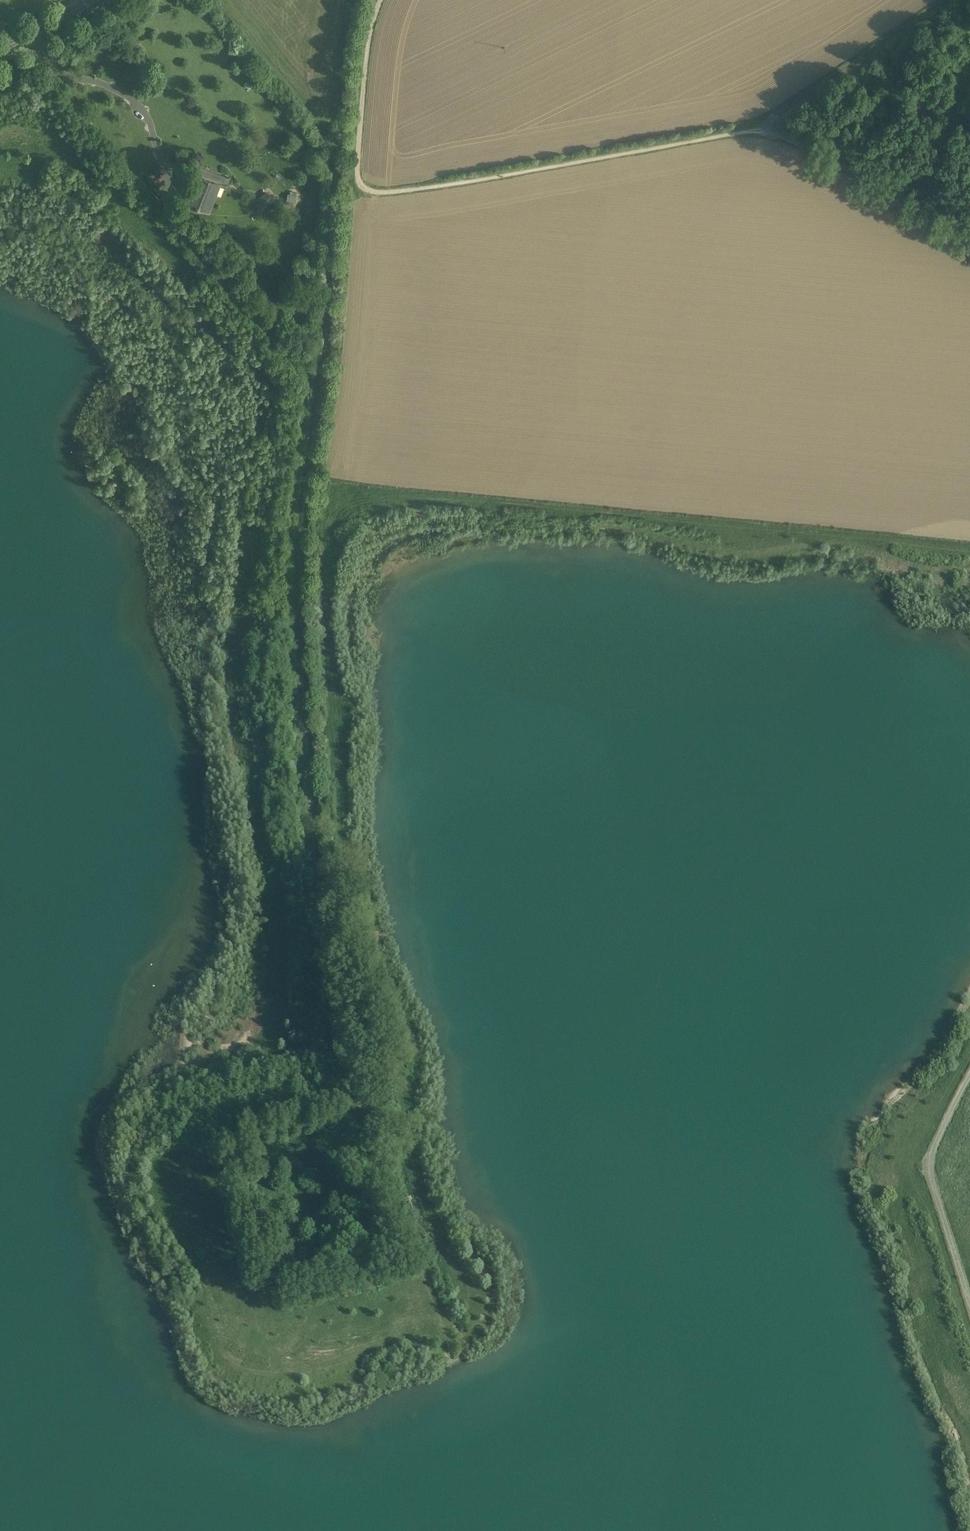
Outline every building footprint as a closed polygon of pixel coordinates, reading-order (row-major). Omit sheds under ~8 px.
[(218,182),(196,174),(190,190),(212,198),(217,183),(218,182)] [(228,177),(220,175),(218,182),(217,183),(225,185),(228,177)] [(208,210),(212,198),(190,190),(188,196),(186,202),(208,210)] [(273,201),(266,192),(257,200),(264,208),(273,201)] [(296,194),(290,192),(288,203),(294,205),(296,194)]
